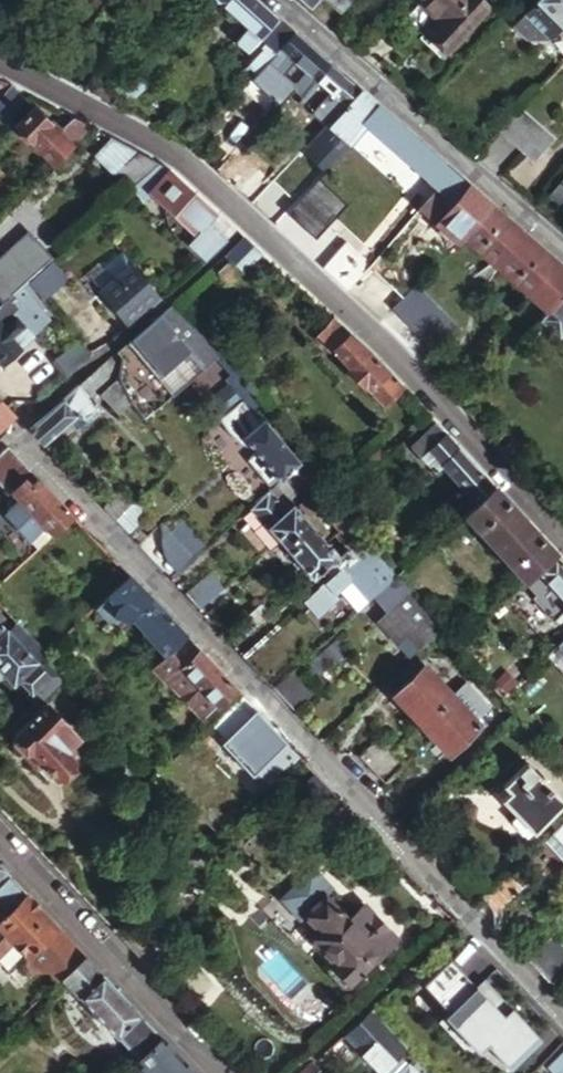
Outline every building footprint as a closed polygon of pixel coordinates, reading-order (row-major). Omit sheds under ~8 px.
[(255,0),(210,0),(240,26),(229,40),(241,51),(251,39),(260,47),(239,71),(246,78),(259,64),(289,30),(255,0)] [(306,9),(314,0),(296,0),(306,9)] [(333,12),(343,0),(318,0),(333,12)] [(477,0),(422,0),(435,11),(427,23),(446,38),(477,0)] [(499,29),(513,43),(537,43),(552,27),(562,39),(562,0),(529,0),(499,29)] [(355,87),(289,30),(259,64),(272,76),(283,63),(318,95),(302,115),(317,128),(355,87)] [(139,78),(123,96),(113,107),(125,114),(149,88),(139,78)] [(9,85),(0,80),(0,92),(9,85)] [(374,104),(355,87),(317,128),(337,146),(355,126),(374,104)] [(547,136),(513,103),(490,125),(525,159),(547,136)] [(397,124),(374,104),(355,126),(377,146),(397,124)] [(88,127),(70,117),(54,134),(29,108),(10,127),(49,165),(88,127)] [(377,146),(430,193),(412,214),(431,231),(424,240),(438,252),(452,236),(485,201),(397,124),(377,146)] [(212,169),(236,191),(258,165),(237,146),(245,136),(231,125),(213,145),(224,156),(212,169)] [(304,142),(283,165),(291,171),(312,149),(304,142)] [(135,152),(111,173),(126,189),(156,162),(135,152)] [(209,223),(213,218),(207,213),(212,207),(171,171),(156,162),(126,189),(139,202),(147,194),(196,237),(189,246),(204,260),(227,239),(209,223)] [(560,174),(543,194),(560,209),(562,205),(562,176),(560,174)] [(550,257),(485,201),(452,236),(517,293),(550,257)] [(218,213),(212,207),(207,213),(213,218),(218,213)] [(244,235),(224,253),(226,255),(212,269),(226,283),(260,249),(244,235)] [(22,284),(26,280),(51,258),(32,237),(6,261),(11,267),(0,277),(0,303),(22,284)] [(132,262),(123,252),(92,280),(100,289),(132,262)] [(517,293),(538,312),(562,286),(562,269),(550,257),(517,293)] [(51,258),(26,280),(39,295),(64,273),(51,258)] [(116,312),(128,325),(135,320),(162,296),(132,262),(100,289),(92,280),(88,283),(82,277),(65,292),(85,315),(99,302),(111,317),(116,312)] [(413,283),(389,306),(429,349),(454,326),(413,283)] [(0,303),(0,359),(2,361),(33,333),(22,321),(23,320),(13,308),(29,293),(22,284),(0,303)] [(538,312),(531,320),(549,337),(562,323),(562,286),(538,312)] [(29,293),(13,308),(23,320),(22,321),(33,333),(50,318),(29,293)] [(353,340),(329,317),(308,338),(334,363),(333,366),(349,383),(351,381),(374,403),(394,383),(353,340)] [(149,333),(154,339),(164,330),(159,324),(149,333)] [(144,348),(154,339),(149,333),(139,342),(144,348)] [(67,377),(90,356),(72,334),(48,354),(67,377)] [(113,354),(78,384),(87,394),(88,395),(108,377),(118,359),(113,354)] [(218,399),(225,410),(242,398),(235,389),(238,388),(225,369),(206,382),(218,399)] [(132,399),(126,388),(118,378),(101,394),(137,433),(147,424),(127,403),(132,399)] [(43,444),(44,443),(70,421),(76,416),(84,418),(89,424),(104,412),(88,395),(87,394),(78,384),(62,399),(63,400),(30,427),(43,444)] [(14,413),(0,398),(0,425),(14,413)] [(311,475),(268,418),(262,423),(246,404),(242,398),(225,410),(218,399),(212,403),(212,404),(215,410),(218,416),(222,421),(230,431),(235,435),(239,439),(244,435),(254,447),(256,450),(248,457),(269,483),(278,476),(281,479),(285,475),(296,488),(311,475)] [(79,432),(89,424),(84,418),(76,416),(70,421),(79,432)] [(458,514),(488,485),(438,431),(432,423),(406,448),(428,472),(433,467),(460,498),(451,506),(458,514)] [(244,435),(239,439),(244,442),(248,444),(254,447),(244,435)] [(0,453),(0,484),(2,486),(5,484),(26,465),(8,446),(0,453)] [(380,459),(382,458),(376,452),(360,465),(367,472),(380,459)] [(38,478),(26,465),(5,484),(11,490),(24,478),(30,485),(38,478)] [(31,554),(73,515),(38,478),(30,485),(24,478),(11,490),(26,507),(10,522),(10,530),(31,554)] [(295,502),(278,482),(269,490),(286,510),(295,502)] [(127,485),(103,507),(111,516),(115,520),(139,498),(127,485)] [(548,550),(488,485),(458,514),(456,516),(515,580),(528,569),(548,550)] [(306,510),(304,513),(308,518),(327,502),(316,488),(300,502),(306,510)] [(269,490),(252,506),(281,541),(299,525),(308,518),(304,513),(295,502),(286,510),(269,490)] [(139,498),(115,520),(127,533),(151,512),(139,498)] [(336,502),(326,510),(338,525),(342,529),(351,521),(336,502)] [(281,541),(300,564),(328,541),(314,525),(308,518),(299,525),(281,541)] [(180,520),(156,547),(182,571),(207,544),(180,520)] [(314,525),(328,541),(341,530),(342,529),(338,525),(330,531),(320,520),(314,525)] [(351,521),(342,529),(341,530),(352,544),(353,546),(364,537),(351,521)] [(341,530),(328,541),(340,555),(345,551),(350,552),(352,544),(341,530)] [(384,599),(405,581),(364,537),(353,546),(352,544),(350,552),(355,558),(339,570),(303,600),(316,616),(338,597),(340,600),(356,586),(374,607),(384,599)] [(328,541),(300,564),(312,578),(332,561),(339,570),(355,558),(350,552),(345,551),(340,555),(328,541)] [(548,550),(528,569),(562,607),(562,566),(548,550)] [(184,594),(199,609),(225,588),(210,572),(184,594)] [(185,635),(129,575),(98,605),(111,619),(121,610),(163,656),(167,652),(185,635)] [(444,630),(405,581),(384,599),(396,613),(384,624),(403,644),(413,635),(425,648),(444,630)] [(257,606),(232,627),(239,635),(264,614),(257,606)] [(69,676),(47,653),(29,633),(24,638),(13,626),(8,630),(0,621),(0,667),(14,682),(19,677),(33,691),(28,695),(38,705),(69,676)] [(24,638),(29,633),(18,622),(13,626),(24,638)] [(282,622),(242,656),(255,669),(268,683),(306,651),(282,622)] [(235,687),(185,635),(167,652),(182,668),(181,669),(215,706),(235,687)] [(319,676),(344,655),(334,644),(310,666),(319,676)] [(167,652),(163,656),(152,667),(201,719),(215,706),(181,669),(182,668),(167,652)] [(395,696),(421,725),(454,694),(428,666),(395,696)] [(294,673),(274,689),(292,709),(312,693),(294,673)] [(454,694),(421,725),(447,754),(481,724),(454,694)] [(243,709),(236,701),(222,715),(228,722),(243,709)] [(46,704),(14,734),(16,737),(14,739),(15,744),(23,753),(28,754),(30,752),(56,779),(75,762),(66,753),(80,740),(46,704)] [(222,715),(205,731),(217,743),(233,728),(263,760),(278,746),(243,709),(228,722),(222,715)] [(545,749),(554,759),(558,755),(562,750),(562,733),(545,749)] [(359,754),(372,769),(395,748),(382,734),(359,754)] [(395,748),(372,769),(384,782),(407,761),(395,748)] [(557,756),(554,759),(548,764),(555,771),(562,764),(562,763),(557,756)] [(511,821),(526,837),(531,831),(533,833),(562,804),(562,803),(527,763),(503,785),(510,793),(502,800),(516,816),(511,821)] [(552,833),(562,845),(562,824),(552,833)] [(552,833),(546,839),(562,859),(562,845),(552,833)] [(11,875),(0,885),(0,927),(9,937),(0,945),(0,963),(10,973),(53,933),(61,942),(46,957),(47,961),(61,976),(85,954),(11,875)] [(345,982),(348,986),(382,955),(380,954),(396,940),(364,905),(348,920),(325,894),(302,915),(316,931),(308,938),(333,964),(330,966),(334,971),(331,973),(341,985),(345,982)] [(554,982),(562,974),(562,944),(555,936),(532,958),(554,982)] [(145,1018),(85,954),(61,976),(137,1059),(161,1036),(145,1018)] [(547,1040),(519,1013),(511,1021),(448,958),(422,984),(458,1019),(452,1024),(487,1060),(495,1052),(515,1072),(547,1040)] [(372,1010),(344,1035),(376,1068),(372,1072),(382,1072),(400,1055),(399,1055),(406,1048),(407,1047),(372,1010)] [(161,1036),(137,1059),(133,1062),(144,1072),(195,1072),(161,1036)] [(417,1072),(423,1066),(406,1048),(399,1055),(400,1055),(382,1072),(417,1072)] [(546,1066),(553,1072),(562,1072),(562,1051),(546,1066)] [(303,1072),(323,1072),(314,1063),(303,1072)]
